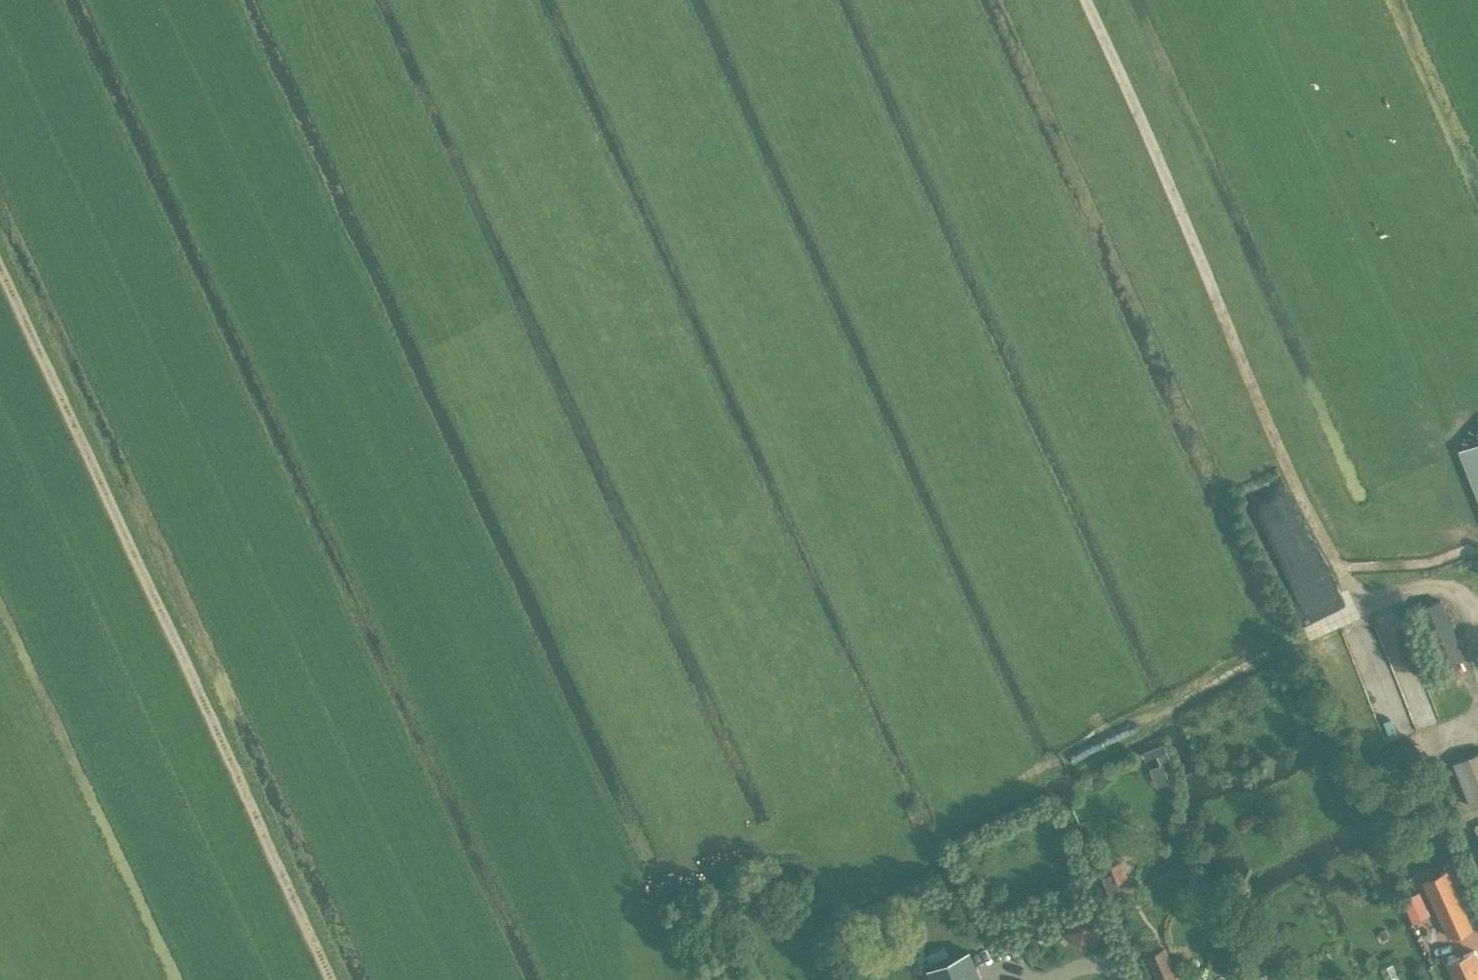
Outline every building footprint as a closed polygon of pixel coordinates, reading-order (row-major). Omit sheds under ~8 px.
[(1459,449),(1477,497),(1477,441),(1459,449)] [(1441,599),(1416,609),(1440,667),(1464,657),(1441,599)] [(1178,765),(1170,747),(1163,750),(1171,768),(1178,765)] [(1477,803),(1477,751),(1455,760),(1473,806),(1477,803)] [(1166,762),(1157,766),(1163,781),(1172,778),(1166,762)] [(1449,939),(1473,928),(1457,892),(1474,884),(1461,854),(1443,862),(1446,869),(1423,880),(1449,939)] [(1120,861),(1111,864),(1118,882),(1127,879),(1120,861)] [(1430,914),(1420,890),(1403,898),(1414,921),(1430,914)] [(1385,928),(1380,930),(1384,938),(1389,935),(1385,928)] [(1164,948),(1145,956),(1156,979),(1178,979),(1164,948)] [(969,950),(929,967),(934,979),(983,979),(969,950)] [(1474,950),(1447,962),(1455,979),(1477,979),(1477,958),(1474,950)] [(1245,961),(1251,977),(1262,972),(1256,956),(1245,961)]
